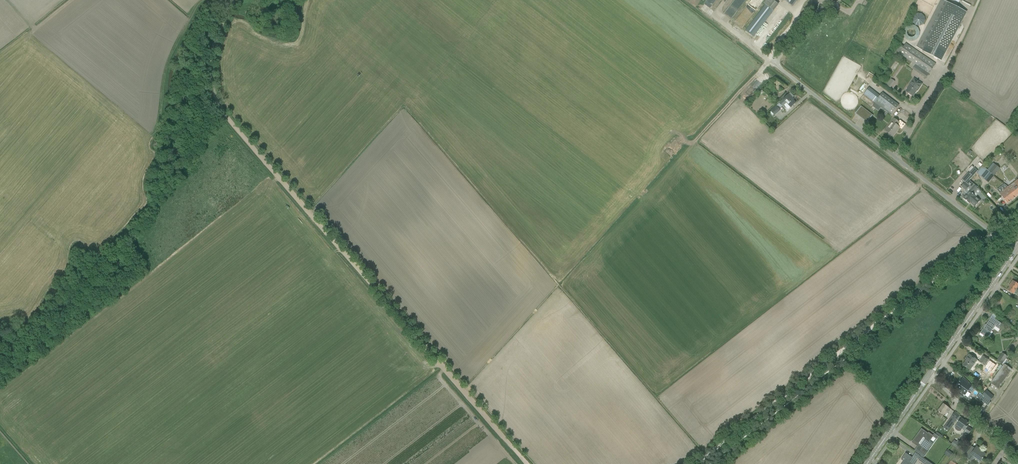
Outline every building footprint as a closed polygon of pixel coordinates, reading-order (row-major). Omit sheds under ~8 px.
[(746,31),(754,37),(778,5),(772,0),(766,0),(764,3),(766,5),(746,31)] [(941,61),(966,12),(947,2),(943,0),(941,0),(916,48),(921,51),(941,61)] [(911,17),(911,25),(924,25),(924,14),(915,14),(915,17),(911,17)] [(919,27),(905,24),(903,37),(907,38),(907,40),(917,41),(919,27)] [(916,65),(913,69),(926,78),(935,64),(906,44),(903,48),(900,45),(896,51),(899,53),(916,65)] [(890,79),(886,85),(890,88),(894,81),(890,79)] [(906,92),(913,97),(917,90),(917,91),(922,84),(914,79),(909,86),(906,92)] [(863,95),(891,116),(899,106),(882,93),(880,96),(868,88),(863,95)] [(795,103),(791,99),(794,97),(790,93),(783,99),(783,100),(779,103),(782,107),(786,103),(791,108),(795,103)] [(774,116),(780,111),(776,106),(771,111),(774,116)] [(865,110),(865,111),(861,108),(857,114),(864,119),(866,116),(869,118),(871,115),(865,110)] [(888,135),(891,137),(892,136),(892,137),(899,128),(897,126),(899,123),(894,119),(887,128),(888,129),(886,132),(885,130),(885,131),(888,134),(888,135)] [(987,170),(989,172),(994,176),(1000,168),(993,163),(987,170)] [(994,176),(989,172),(983,179),(988,183),(994,176)] [(973,194),(977,189),(974,186),(975,185),(967,179),(961,187),(966,191),(965,192),(967,194),(963,199),(969,204),(971,202),(972,203),(971,204),(975,207),(980,201),(976,197),(973,194)] [(1008,187),(1016,197),(1017,196),(1017,181),(1017,180),(1008,187)] [(1016,197),(1008,187),(999,194),(1007,204),(1016,197)] [(1013,294),(1017,287),(1017,285),(1013,281),(1010,284),(1011,285),(1007,290),(1013,294)] [(984,326),(980,333),(987,338),(990,334),(995,327),(999,330),(1003,325),(998,322),(991,317),(989,319),(990,320),(989,320),(986,325),(985,324),(984,326)] [(996,361),(1002,365),(1007,356),(1002,353),(996,361)] [(967,358),(968,358),(963,365),(970,370),(977,360),(969,355),(967,358)] [(979,362),(985,366),(989,360),(983,356),(979,362)] [(993,379),(991,383),(998,389),(1001,385),(1012,369),(1004,364),(993,379)] [(959,385),(956,388),(962,392),(961,394),(964,396),(965,396),(968,398),(970,394),(967,392),(972,386),(961,379),(959,382),(961,383),(960,385),(959,385)] [(993,397),(986,391),(982,395),(989,401),(993,397)] [(989,401),(982,395),(980,393),(976,397),(988,406),(991,403),(989,401)] [(938,411),(942,414),(944,416),(947,413),(948,413),(951,409),(943,404),(938,411)] [(951,417),(944,428),(948,431),(956,421),(957,420),(960,416),(955,412),(952,416),(951,417)] [(963,432),(968,435),(972,430),(967,427),(970,423),(966,421),(966,422),(961,418),(956,425),(954,428),(955,428),(955,430),(958,431),(959,431),(960,432),(962,429),(964,430),(963,432)] [(922,430),(914,440),(920,445),(915,451),(914,451),(924,458),(929,451),(924,448),(933,436),(928,433),(921,429),(922,430)] [(951,445),(958,449),(962,443),(957,440),(956,442),(954,440),(951,445)] [(983,458),(985,454),(979,450),(978,450),(975,448),(975,449),(972,447),(965,456),(971,461),(974,457),(981,461),(983,458)] [(944,454),(949,458),(953,453),(947,449),(944,454)] [(917,461),(905,453),(901,460),(903,461),(901,463),(915,463),(917,461)] [(919,456),(917,459),(919,460),(919,461),(923,463),(931,463),(919,456)]
